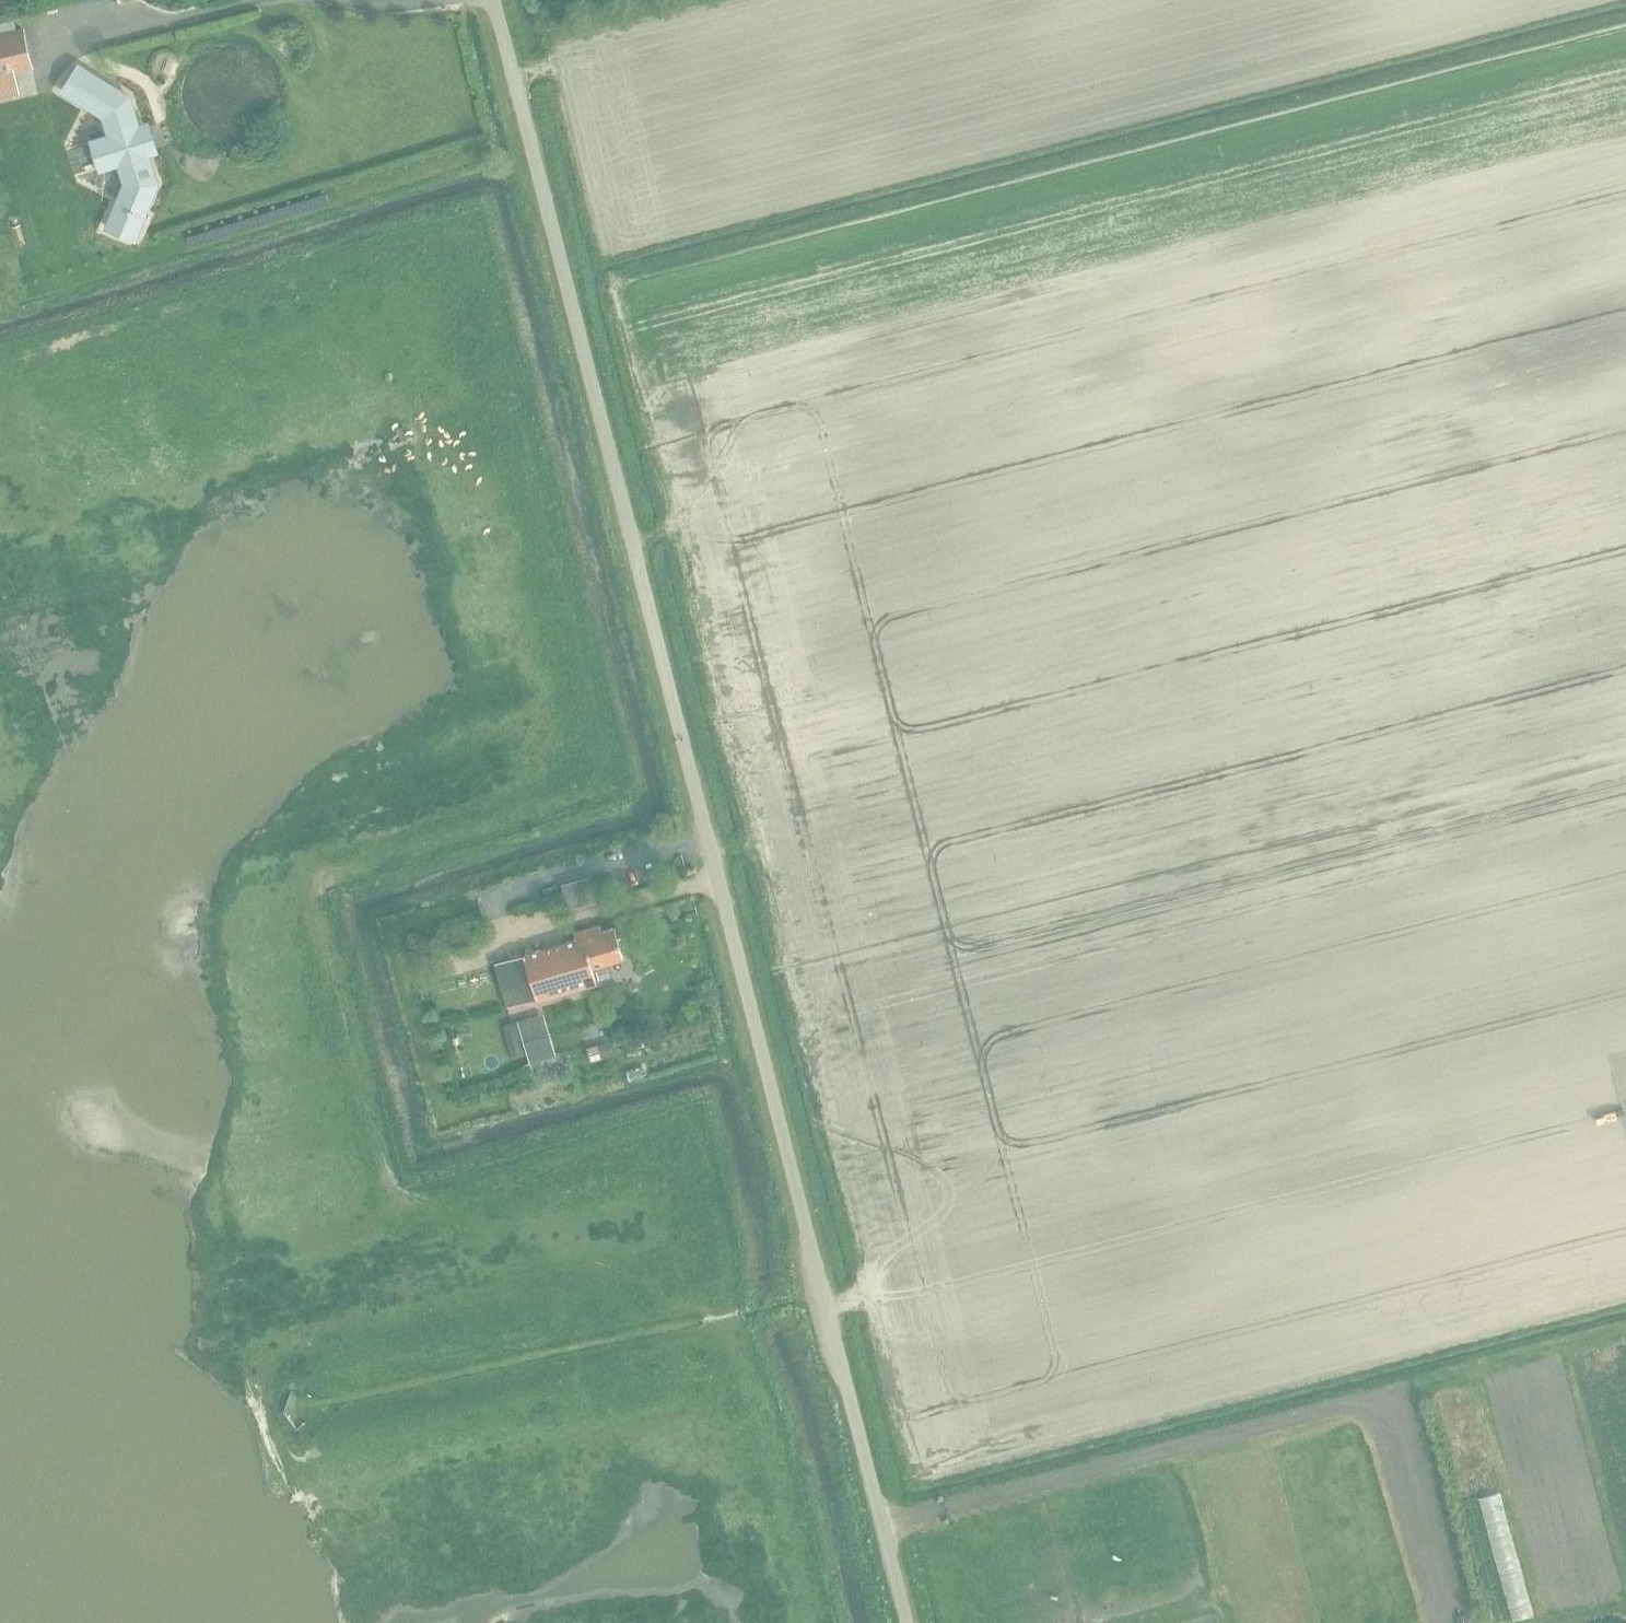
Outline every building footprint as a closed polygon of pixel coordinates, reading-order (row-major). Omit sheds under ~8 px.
[(0,33),(0,72),(31,64),(22,28),(0,33)] [(76,66),(62,88),(79,99),(82,95),(96,104),(93,108),(114,121),(118,132),(100,138),(109,165),(126,159),(130,170),(116,203),(143,214),(156,183),(154,178),(146,181),(142,167),(150,165),(146,153),(150,152),(142,124),(137,126),(127,95),(80,66),(77,64),(76,66)] [(613,928),(600,931),(598,925),(574,932),(576,939),(494,963),(507,1006),(535,997),(536,1001),(596,983),(591,967),(622,958),(613,928)] [(522,1036),(529,1062),(557,1055),(549,1029),(522,1036)]
